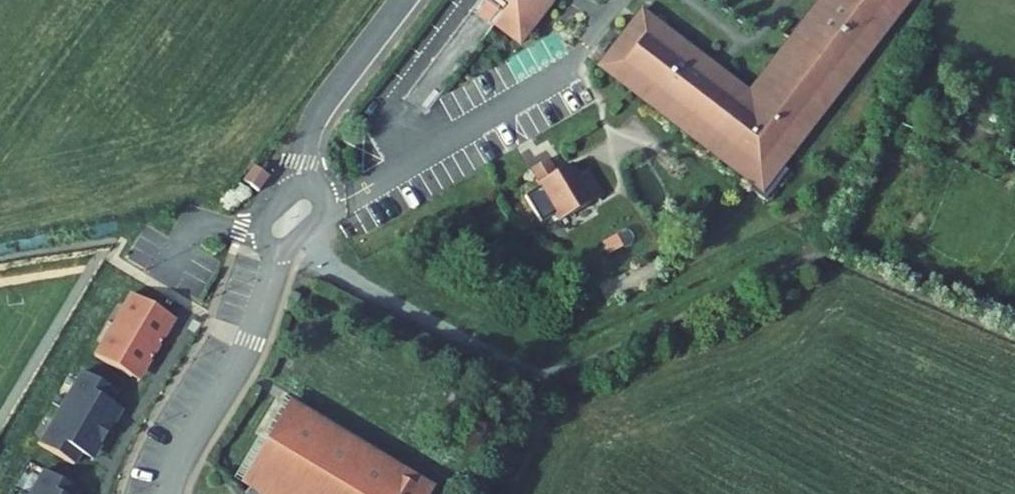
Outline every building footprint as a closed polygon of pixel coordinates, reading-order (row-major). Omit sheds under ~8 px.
[(533,0),(486,0),(476,13),(469,22),(469,23),(469,24),(469,25),(469,26),(469,27),(470,28),(470,29),(471,30),(472,31),(472,32),(473,32),(474,33),(475,33),(476,34),(477,34),(478,34),(479,34),(480,34),(481,34),(482,34),(483,34),(484,34),(514,56),(549,12),(533,0)] [(637,23),(592,79),(755,207),(909,11),(904,8),(910,0),(828,0),(743,106),(637,23)] [(917,0),(910,0),(904,8),(909,11),(917,0)] [(281,172),(267,162),(256,176),(270,187),(281,172)] [(597,210),(573,174),(559,183),(549,169),(532,181),(566,231),(597,210)] [(170,324),(135,302),(99,363),(136,385),(144,372),(150,375),(169,340),(163,336),(170,324)] [(119,397),(86,378),(44,450),(77,470),(89,452),(101,457),(119,424),(108,418),(119,397)] [(234,493),(407,493),(279,418),(234,493)] [(35,493),(82,493),(47,474),(35,493)]
